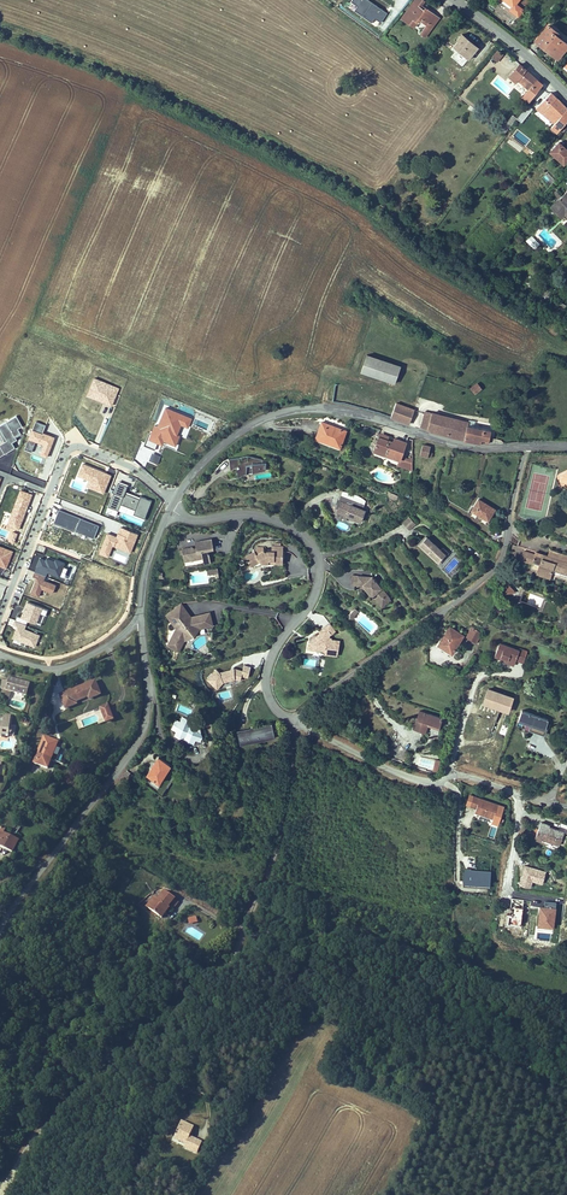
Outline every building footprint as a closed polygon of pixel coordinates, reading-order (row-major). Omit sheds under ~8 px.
[(351,9),(371,23),(374,19),(381,24),(387,14),(367,0),(352,0),(350,3),(353,5),(351,9)] [(411,5),(414,0),(403,0),(393,14),(405,21),(407,16),(400,11),(404,2),(411,5)] [(516,2),(513,6),(523,11),(527,4),(521,0),(512,0),(516,2)] [(428,12),(416,4),(413,6),(411,5),(404,2),(400,11),(407,16),(409,14),(415,18),(411,26),(418,30),(428,12)] [(560,28),(553,23),(541,40),(564,56),(566,52),(566,38),(557,31),(560,28)] [(560,28),(557,31),(566,38),(566,36),(566,33),(560,28)] [(478,49),(461,35),(455,42),(456,43),(452,48),(468,62),(478,49)] [(491,58),(497,63),(503,55),(497,50),(491,58)] [(510,56),(502,66),(522,84),(528,78),(526,75),(527,72),(510,56)] [(529,95),(535,102),(538,99),(549,110),(546,113),(542,116),(548,125),(565,110),(542,85),(529,95)] [(538,99),(535,102),(546,113),(549,110),(538,99)] [(521,123),(533,110),(528,105),(516,118),(521,123)] [(548,154),(564,168),(566,164),(566,150),(559,143),(548,154)] [(542,178),(550,186),(555,181),(548,173),(542,178)] [(549,208),(561,220),(564,217),(566,220),(566,191),(549,208)] [(534,250),(540,244),(531,236),(525,242),(534,250)] [(399,368),(366,356),(359,373),(393,385),(399,368)] [(119,387),(93,376),(86,395),(112,405),(119,387)] [(468,386),(472,389),(478,382),(474,379),(468,386)] [(478,382),(472,389),(475,391),(481,384),(478,382)] [(341,406),(345,387),(335,385),(331,404),(341,406)] [(347,407),(351,388),(345,387),(341,406),(347,407)] [(352,408),(358,391),(351,388),(347,407),(352,408)] [(389,419),(408,426),(414,411),(358,391),(352,408),(389,419)] [(195,412),(165,401),(157,420),(155,419),(149,434),(163,440),(165,436),(176,441),(180,432),(177,431),(181,420),(190,424),(195,412)] [(427,430),(426,432),(462,442),(480,445),(480,443),(488,442),(491,432),(467,427),(468,423),(424,412),(419,428),(427,430)] [(15,448),(11,440),(22,435),(18,427),(22,425),(17,415),(0,423),(0,435),(1,436),(0,437),(0,455),(15,448)] [(47,456),(55,436),(43,431),(45,424),(34,420),(25,448),(32,450),(35,441),(42,443),(38,453),(47,456)] [(339,450),(346,432),(320,422),(314,440),(339,450)] [(392,442),(388,441),(389,438),(379,434),(372,453),(397,462),(400,463),(402,456),(406,444),(393,439),(392,442)] [(430,447),(423,445),(419,457),(427,459),(430,447)] [(149,460),(157,464),(161,455),(152,452),(149,460)] [(396,466),(411,472),(411,459),(402,456),(400,463),(397,462),(396,466)] [(228,460),(230,471),(237,467),(238,469),(236,470),(237,480),(242,476),(265,471),(265,464),(261,464),(262,460),(247,457),(228,460)] [(108,472),(83,462),(78,474),(90,479),(87,485),(106,492),(112,477),(108,475),(108,472)] [(561,478),(559,485),(564,486),(566,490),(566,475),(561,478)] [(13,514),(6,511),(2,523),(20,530),(33,495),(22,490),(13,514)] [(124,496),(115,493),(110,506),(118,509),(121,501),(137,507),(135,512),(146,517),(153,499),(141,494),(139,497),(126,492),(124,496)] [(363,504),(342,495),(340,500),(339,500),(336,507),(338,507),(336,511),(360,520),(364,510),(361,509),(363,504)] [(469,513),(488,523),(495,511),(477,500),(469,513)] [(94,536),(99,523),(58,508),(53,522),(94,536)] [(409,530),(416,524),(409,516),(402,522),(409,530)] [(338,520),(336,524),(347,530),(349,525),(338,520)] [(118,536),(108,532),(101,553),(110,556),(114,545),(132,552),(139,533),(122,527),(118,536)] [(181,547),(182,554),(187,553),(190,556),(191,558),(201,557),(202,562),(209,561),(208,553),(206,551),(206,549),(213,548),(211,537),(194,540),(195,546),(192,546),(190,545),(181,547)] [(425,546),(423,548),(432,558),(434,556),(438,560),(446,553),(441,549),(439,551),(426,537),(421,542),(425,546)] [(115,546),(110,557),(124,563),(129,553),(115,546)] [(245,556),(251,566),(260,561),(262,561),(262,563),(274,563),(274,560),(281,560),(281,557),(282,557),(282,554),(281,554),(281,550),(271,550),(271,552),(266,552),(266,550),(263,550),(263,547),(256,547),(256,549),(245,556)] [(566,574),(566,563),(533,549),(532,552),(524,550),(521,558),(531,562),(537,564),(538,563),(548,567),(546,572),(554,575),(556,570),(566,574)] [(47,560),(40,557),(34,570),(48,576),(48,572),(65,579),(70,566),(64,564),(65,561),(49,555),(47,560)] [(553,579),(554,575),(546,572),(548,567),(538,563),(537,564),(536,569),(534,573),(553,579)] [(207,568),(208,577),(219,575),(217,567),(207,568)] [(556,570),(554,575),(566,580),(566,574),(556,570)] [(369,575),(357,574),(356,584),(364,584),(370,592),(372,591),(379,599),(386,593),(373,577),(370,580),(368,577),(369,575)] [(364,584),(356,584),(356,585),(363,586),(369,594),(372,594),(370,592),(364,584)] [(506,585),(506,592),(514,593),(514,585),(506,585)] [(372,591),(370,592),(372,594),(381,606),(390,599),(386,593),(379,599),(372,591)] [(47,608),(28,601),(22,617),(41,624),(47,608)] [(180,602),(165,613),(168,617),(180,609),(186,617),(189,615),(180,602)] [(352,607),(349,616),(354,618),(358,609),(352,607)] [(166,640),(174,645),(180,634),(183,632),(185,635),(194,628),(192,625),(195,623),(207,621),(206,612),(189,615),(186,617),(180,609),(168,617),(174,626),(166,640)] [(195,623),(192,625),(194,628),(198,626),(210,624),(208,612),(206,612),(207,621),(195,623)] [(26,622),(15,618),(13,623),(17,625),(13,636),(36,644),(41,630),(25,625),(26,622)] [(328,623),(325,625),(330,633),(333,630),(328,623)] [(313,634),(308,638),(310,641),(309,646),(314,648),(315,650),(317,649),(322,650),(327,651),(328,654),(333,655),(337,641),(330,639),(327,635),(330,633),(325,625),(317,631),(319,632),(320,634),(318,636),(316,634),(315,635),(313,634)] [(481,631),(471,625),(466,634),(476,641),(481,631)] [(443,648),(451,652),(461,634),(447,626),(440,640),(444,639),(445,644),(446,645),(443,648)] [(166,640),(165,642),(175,649),(181,638),(185,635),(183,632),(180,634),(174,645),(166,640)] [(449,655),(451,652),(443,648),(446,645),(445,644),(444,639),(440,640),(436,647),(449,655)] [(518,650),(497,643),(493,656),(505,659),(505,658),(515,660),(515,659),(524,661),(527,651),(519,648),(518,650)] [(210,669),(209,679),(240,680),(241,675),(249,676),(250,664),(243,664),(243,668),(228,668),(228,663),(219,663),(219,669),(210,669)] [(8,690),(24,695),(28,681),(7,675),(5,680),(0,678),(0,688),(8,690)] [(98,690),(92,676),(58,693),(64,706),(74,701),(73,699),(86,694),(88,695),(98,690)] [(0,688),(0,694),(6,696),(8,690),(0,688)] [(511,698),(488,691),(483,705),(506,713),(511,698)] [(96,706),(103,720),(117,713),(110,699),(96,706)] [(187,715),(189,708),(178,704),(176,712),(187,715)] [(417,708),(411,723),(410,724),(423,729),(424,724),(425,720),(435,723),(438,716),(417,708)] [(548,721),(521,711),(516,727),(543,737),(548,721)] [(1,715),(0,720),(0,734),(1,727),(7,728),(8,725),(9,714),(1,713),(1,715)] [(183,732),(186,739),(200,734),(195,720),(186,723),(184,715),(169,721),(174,735),(183,732)] [(424,724),(433,728),(435,723),(425,720),(424,724)] [(234,729),(238,743),(273,736),(270,721),(234,729)] [(55,738),(41,733),(40,734),(30,760),(41,764),(50,743),(53,744),(55,738)] [(200,734),(186,739),(181,741),(182,746),(202,739),(200,734)] [(50,743),(41,764),(44,765),(53,744),(50,743)] [(144,769),(156,777),(166,763),(155,754),(144,769)] [(473,795),(471,806),(474,807),(473,811),(493,817),(497,803),(473,795)] [(1,820),(5,816),(9,820),(11,815),(3,808),(0,812),(0,819),(1,820)] [(539,819),(533,835),(539,838),(541,836),(556,842),(561,831),(548,826),(548,823),(539,819)] [(19,838),(4,831),(5,828),(0,825),(0,846),(12,852),(19,838)] [(547,871),(526,864),(520,883),(531,887),(533,880),(543,884),(547,871)] [(490,885),(491,870),(465,868),(464,883),(490,885)] [(162,886),(155,896),(153,895),(146,906),(162,916),(169,905),(167,904),(173,894),(162,886)] [(175,1119),(168,1136),(180,1140),(178,1144),(178,1146),(192,1151),(197,1139),(185,1134),(188,1125),(175,1119)]
